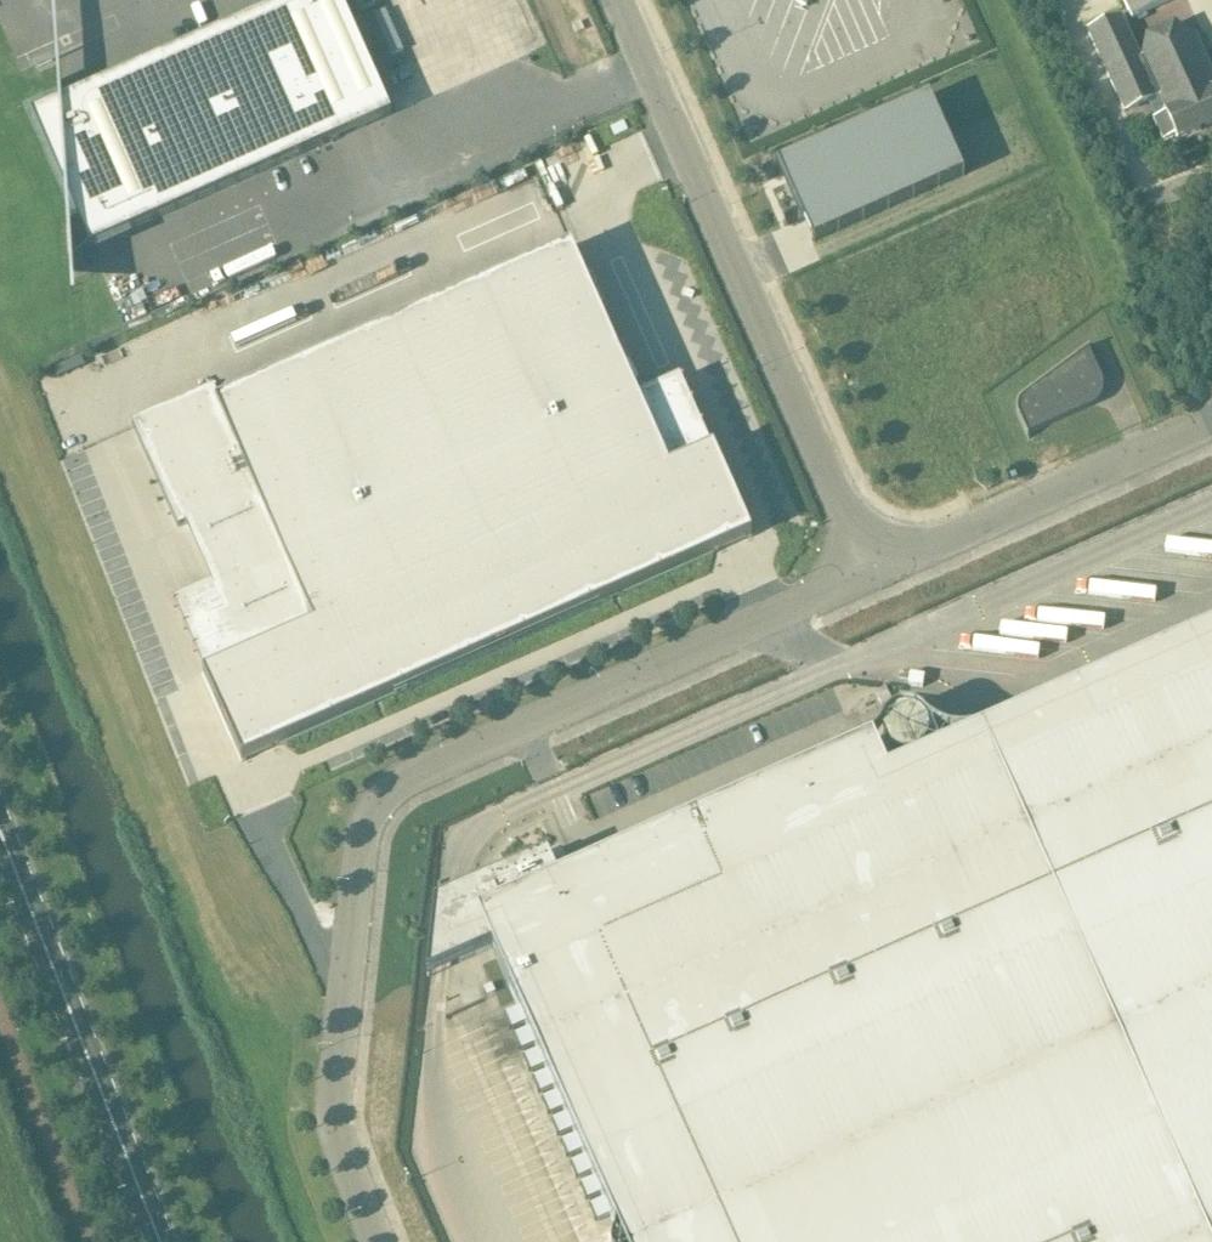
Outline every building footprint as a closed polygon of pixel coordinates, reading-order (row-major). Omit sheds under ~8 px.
[(32,115),(65,191),(68,231),(81,226),(91,249),(391,116),(340,0),(291,0),(32,115)] [(362,11),(375,5),(373,0),(357,0),(362,11)] [(1131,21),(1148,13),(1168,4),(1177,0),(1121,0),(1131,21)] [(1087,31),(1125,114),(1157,98),(1166,118),(1152,124),(1162,146),(1176,140),(1176,141),(1211,125),(1211,77),(1194,38),(1141,62),(1120,16),(1087,31)] [(779,163),(775,165),(776,167),(780,165),(803,218),(799,220),(800,222),(804,220),(804,221),(808,219),(817,239),(812,241),(813,244),(965,176),(930,95),(779,162),(779,163)] [(212,396),(136,429),(160,483),(166,481),(171,491),(165,494),(180,527),(188,524),(246,656),(202,675),(241,764),(752,538),(713,449),(668,469),(571,248),(215,404),(212,396)] [(1092,347),(1091,346),(1023,396),(1018,402),(1016,409),(1018,417),(1028,439),(1029,439),(1026,431),(1088,403),(1094,399),(1098,393),(1099,387),(1097,380),(1090,366),(1081,370),(1073,361),(1092,347)] [(428,977),(444,970),(460,963),(492,949),(519,1010),(526,1025),(529,1031),(535,1046),(538,1053),(545,1068),(548,1074),(554,1089),(557,1095),(564,1110),(567,1117),(573,1131),(576,1138),(583,1153),(585,1159),(592,1174),(595,1180),(601,1195),(604,1202),(611,1217),(622,1241),(1211,1241),(1211,629),(887,773),(873,741),(573,874),(558,880),(547,856),(522,868),(467,893),(450,901),(434,908),(428,977)] [(882,706),(893,702),(888,692),(886,688),(876,693),(878,698),(882,706)]
